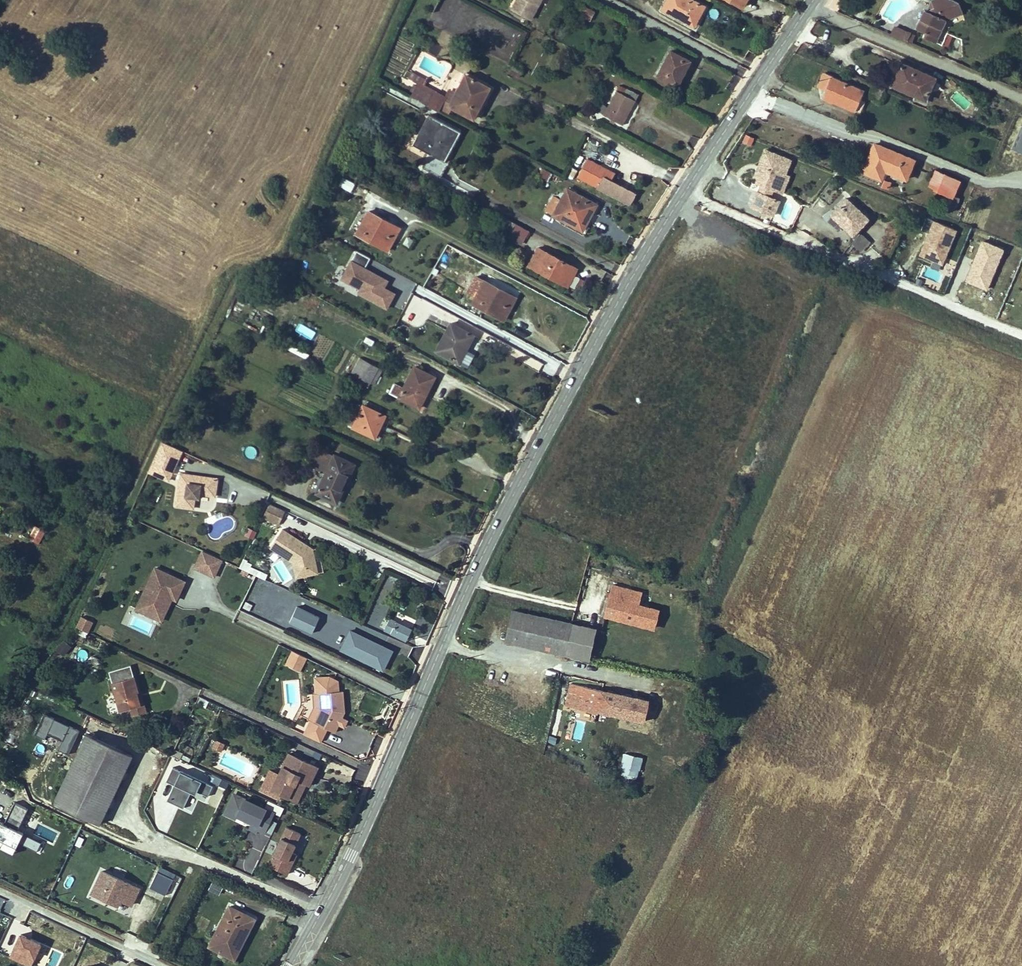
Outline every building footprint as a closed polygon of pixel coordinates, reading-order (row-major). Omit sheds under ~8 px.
[(512,8),(531,19),(541,0),(516,0),(512,8)] [(694,28),(706,5),(696,0),(666,0),(661,10),(694,28)] [(743,9),(748,0),(727,0),(743,9)] [(923,36),(935,42),(945,19),(962,12),(958,2),(953,0),(934,0),(931,1),(934,7),(927,11),(924,10),(916,28),(924,32),(923,36)] [(577,14),(590,21),(595,11),(582,4),(577,14)] [(894,27),(891,34),(911,43),(914,36),(894,27)] [(656,76),(677,87),(691,60),(671,49),(656,76)] [(902,63),(892,86),(925,100),(935,78),(902,63)] [(513,66),(509,73),(519,78),(523,72),(513,66)] [(425,80),(411,72),(408,78),(419,84),(417,86),(414,85),(411,91),(414,92),(411,97),(438,112),(439,109),(444,96),(423,85),(425,80)] [(826,90),(823,98),(831,102),(832,101),(854,110),(862,91),(832,78),(833,76),(824,73),(818,86),(826,90)] [(449,106),(452,107),(473,119),(490,87),(466,75),(457,91),(449,106)] [(883,90),(875,87),(871,99),(878,101),(883,90)] [(603,114),(622,125),(638,94),(627,88),(624,94),(616,90),(607,107),(603,114)] [(448,90),(444,96),(439,109),(449,114),(452,107),(449,106),(457,91),(448,90)] [(865,101),(859,98),(854,109),(860,112),(865,101)] [(607,107),(602,104),(598,111),(603,114),(607,107)] [(428,115),(416,139),(433,149),(429,154),(445,162),(461,132),(428,115)] [(745,135),(742,143),(751,145),(754,138),(745,135)] [(416,139),(412,145),(429,154),(433,149),(416,139)] [(881,179),(884,170),(906,179),(914,159),(874,144),(863,172),(881,179)] [(790,160),(765,150),(752,181),(760,184),(750,206),(773,215),(778,202),(769,199),(773,189),(780,173),(784,175),(790,160)] [(445,162),(429,154),(421,168),(440,178),(448,164),(445,162)] [(578,174),(585,161),(579,157),(572,171),(578,174)] [(587,158),(585,161),(578,174),(577,176),(629,204),(635,193),(611,181),(615,173),(587,158)] [(548,181),(552,174),(542,169),(538,176),(548,181)] [(949,195),(955,180),(935,171),(928,186),(949,195)] [(784,175),(780,173),(773,189),(782,193),(789,176),(784,175)] [(350,181),(338,174),(333,183),(345,189),(350,181)] [(877,184),(888,188),(890,182),(881,179),(879,178),(877,184)] [(551,216),(582,232),(598,203),(566,187),(560,199),(552,214),(551,216)] [(552,214),(560,199),(553,195),(544,210),(552,214)] [(958,199),(949,195),(944,206),(953,210),(958,199)] [(868,219),(846,198),(831,214),(839,221),(853,235),(868,219)] [(389,222),(368,211),(356,234),(387,251),(398,231),(387,226),(389,222)] [(831,214),(829,212),(824,217),(834,226),(839,221),(831,214)] [(529,231),(506,219),(503,225),(512,231),(525,238),(529,231)] [(943,266),(956,230),(925,219),(921,231),(926,233),(918,257),(943,266)] [(400,228),(389,222),(387,226),(398,231),(400,228)] [(525,238),(512,231),(508,238),(522,244),(525,238)] [(867,240),(860,233),(851,242),(858,249),(867,240)] [(406,237),(402,245),(409,249),(413,241),(406,237)] [(577,268),(538,248),(529,266),(567,286),(577,268)] [(371,259),(358,252),(344,280),(362,289),(361,293),(387,307),(395,293),(385,288),(388,281),(365,269),(371,259)] [(523,269),(503,259),(502,261),(521,272),(523,269)] [(922,266),(921,277),(939,280),(940,269),(922,266)] [(485,281),(476,276),(467,292),(476,297),(485,281)] [(476,297),(473,304),(504,320),(514,301),(503,296),(505,292),(485,281),(476,297)] [(514,301),(516,298),(505,292),(503,296),(514,301)] [(422,328),(432,305),(410,295),(399,319),(422,328)] [(294,331),(311,340),(316,332),(299,323),(294,331)] [(451,323),(436,351),(459,363),(473,335),(451,323)] [(398,342),(384,334),(379,344),(393,351),(398,342)] [(522,354),(519,361),(539,369),(542,362),(522,354)] [(359,377),(356,382),(368,388),(371,383),(375,385),(383,369),(360,357),(351,373),(359,377)] [(419,408),(434,377),(414,367),(404,388),(394,383),(390,393),(419,408)] [(353,427),(363,405),(357,402),(346,424),(353,427)] [(363,405),(353,427),(375,437),(385,416),(384,415),(363,405)] [(200,433),(182,425),(179,432),(196,441),(200,433)] [(162,441),(151,467),(171,475),(182,450),(162,441)] [(256,457),(255,447),(244,447),(245,458),(256,457)] [(335,456),(318,447),(309,466),(326,474),(335,456)] [(336,502),(354,465),(335,456),(326,474),(317,493),(336,502)] [(149,471),(168,481),(171,475),(151,467),(149,471)] [(217,479),(180,473),(176,506),(193,508),(195,493),(215,496),(217,479)] [(315,493),(319,483),(313,481),(309,491),(315,493)] [(276,527),(284,510),(270,504),(262,520),(276,527)] [(33,525),(27,538),(39,544),(46,531),(33,525)] [(247,528),(245,536),(253,539),(256,531),(247,528)] [(270,548),(292,563),(295,578),(318,573),(313,549),(283,528),(270,548)] [(319,548),(313,549),(318,573),(324,572),(319,548)] [(193,570),(216,578),(223,559),(200,551),(193,570)] [(255,568),(251,567),(252,564),(246,561),(242,569),(252,574),(255,568)] [(176,600),(184,582),(155,568),(136,609),(154,617),(165,595),(173,598),(176,600)] [(386,571),(369,609),(384,616),(401,577),(386,571)] [(605,583),(606,582),(625,586),(636,588),(638,578),(607,572),(605,583)] [(605,583),(598,612),(629,618),(633,599),(636,588),(625,586),(606,582),(605,583)] [(165,595),(154,617),(162,621),(173,598),(165,595)] [(633,599),(629,618),(649,623),(653,604),(633,599)] [(320,615),(298,605),(291,620),(313,631),(320,615)] [(506,607),(499,638),(558,650),(565,619),(506,607)] [(89,633),(93,622),(80,617),(75,628),(89,633)] [(390,634),(396,620),(389,617),(383,630),(390,634)] [(583,656),(590,624),(565,619),(558,650),(583,656)] [(396,620),(390,634),(406,642),(413,628),(396,620)] [(384,645),(352,629),(342,649),(374,665),(384,645)] [(89,637),(87,644),(98,648),(100,641),(89,637)] [(56,651),(65,656),(71,645),(63,640),(56,651)] [(384,645),(374,665),(383,670),(393,649),(384,645)] [(302,659),(294,655),(290,662),(299,666),(302,659)] [(566,674),(574,674),(574,658),(566,658),(566,674)] [(132,665),(109,671),(112,682),(134,675),(132,665)] [(112,682),(120,711),(130,709),(141,705),(138,692),(139,691),(134,675),(112,682)] [(567,682),(563,705),(595,711),(595,708),(615,711),(614,719),(627,721),(631,692),(567,682)] [(141,691),(138,692),(141,705),(130,709),(132,716),(146,711),(141,691)] [(343,691),(320,693),(321,708),(314,723),(335,732),(344,712),(343,691)] [(33,738),(71,752),(79,730),(42,716),(33,738)] [(639,726),(636,734),(648,736),(649,728),(639,726)] [(87,735),(55,802),(100,823),(132,756),(87,735)] [(216,739),(212,747),(222,752),(225,744),(216,739)] [(173,755),(180,758),(184,750),(176,747),(173,755)] [(621,749),(615,765),(632,771),(638,755),(621,749)] [(319,768),(287,753),(278,773),(271,789),(282,794),(290,798),(299,778),(311,784),(319,768)] [(632,771),(615,765),(613,772),(630,778),(632,771)] [(213,785),(173,766),(166,781),(174,784),(167,800),(183,808),(191,791),(196,793),(197,791),(208,796),(213,785)] [(25,769),(21,775),(46,787),(49,781),(25,769)] [(271,789),(278,773),(271,770),(263,789),(280,797),(282,794),(271,789)] [(214,776),(211,782),(226,788),(228,782),(214,776)] [(230,812),(237,796),(234,795),(225,814),(251,826),(253,823),(230,812)] [(251,826),(264,832),(270,820),(273,813),(237,796),(230,812),(253,823),(251,826)] [(14,851),(21,838),(17,835),(28,814),(14,807),(3,828),(0,826),(0,844),(14,851)] [(270,820),(264,832),(271,835),(277,824),(270,820)] [(300,833),(286,827),(268,865),(287,874),(296,854),(291,852),(300,833)] [(74,845),(80,847),(84,837),(79,835),(74,845)] [(14,851),(0,844),(0,852),(11,858),(14,851)] [(172,898),(181,877),(159,867),(149,888),(172,898)] [(102,870),(91,893),(118,906),(121,899),(132,905),(140,888),(102,870)] [(206,881),(202,889),(210,893),(214,885),(206,881)] [(209,946),(234,959),(244,940),(251,926),(255,919),(230,906),(209,946)] [(251,926),(244,940),(256,946),(263,932),(251,926)]
